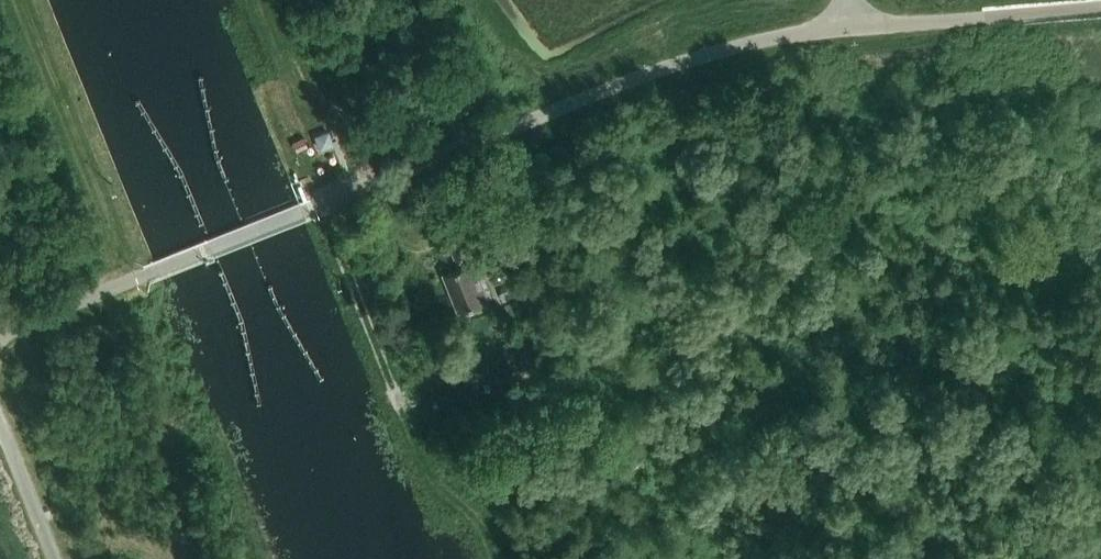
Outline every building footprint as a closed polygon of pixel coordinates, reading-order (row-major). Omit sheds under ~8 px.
[(315,135),(320,148),(334,143),(329,130),(315,135)] [(509,207),(484,216),(499,259),(513,254),(517,265),(524,262),(520,250),(524,248),(509,207)] [(459,312),(491,300),(469,240),(452,247),(460,268),(445,274),(459,312)] [(519,298),(506,303),(510,313),(525,308),(521,298),(534,294),(529,282),(515,288),(519,298)]
